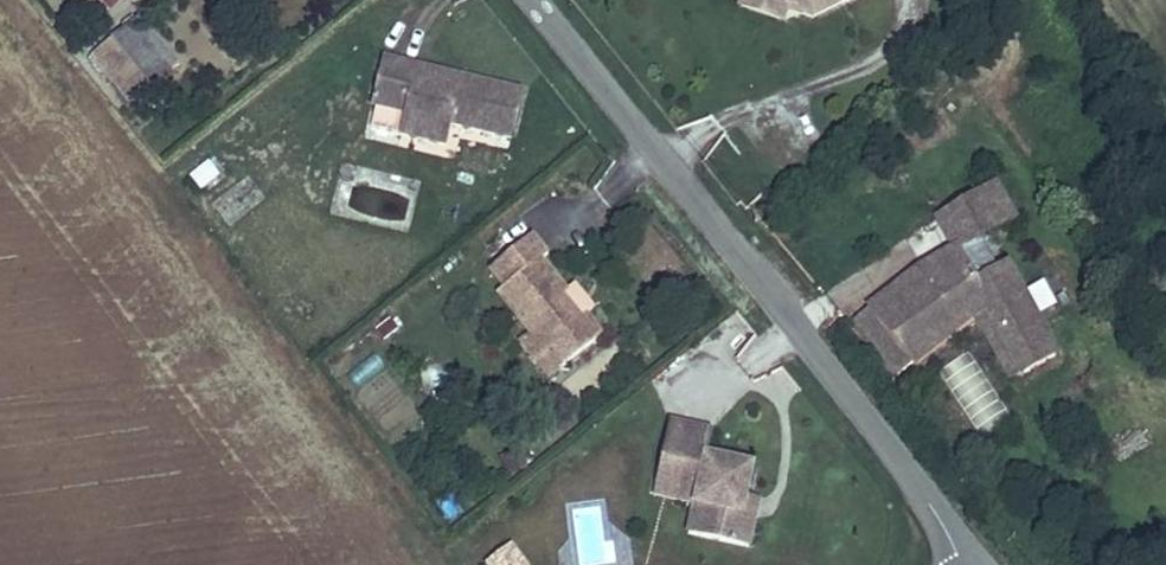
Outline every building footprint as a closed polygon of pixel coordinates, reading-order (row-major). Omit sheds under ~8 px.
[(121,0),(100,0),(111,11),(121,0)] [(737,7),(783,23),(786,13),(812,20),(855,0),(740,0),(737,7)] [(177,64),(138,18),(86,64),(124,108),(177,64)] [(452,127),(511,139),(525,88),(382,56),(369,107),(404,114),(400,134),(448,146),(452,127)] [(208,159),(187,175),(200,191),(221,175),(208,159)] [(1020,219),(999,179),(931,217),(949,248),(850,312),(898,376),(912,364),(915,366),(976,320),(1010,382),(1061,355),(1010,261),(979,276),(961,248),(1020,219)] [(514,344),(547,382),(606,334),(589,314),(596,308),(576,283),(569,288),(544,259),(550,252),(535,234),(486,272),(502,288),(493,295),(527,333),(514,344)] [(356,388),(385,367),(374,352),(345,373),(356,388)] [(692,507),(686,533),(753,550),(760,514),(746,511),(756,463),(709,453),(715,428),(668,419),(649,497),(692,507)]
